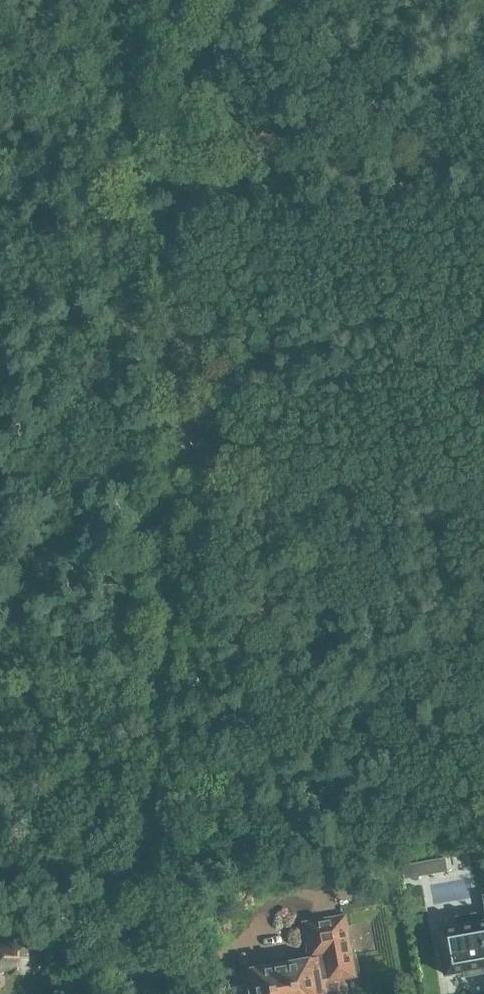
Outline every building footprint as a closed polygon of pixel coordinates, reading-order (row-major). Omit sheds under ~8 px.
[(436,931),(444,976),(463,972),(465,972),(465,976),(483,972),(483,917),(478,918),(477,918),(477,915),(476,914),(456,917),(456,918),(457,922),(457,924),(458,928),(456,928),(436,931)] [(251,993),(326,993),(320,960),(351,955),(344,917),(306,924),(313,960),(292,964),(290,954),(270,958),(272,967),(247,971),(251,993)] [(14,970),(14,972),(24,973),(24,967),(30,967),(30,968),(32,968),(34,971),(44,963),(42,961),(42,958),(41,958),(41,952),(39,949),(35,949),(35,947),(30,946),(30,941),(7,941),(7,944),(0,944),(0,969),(14,970)]
